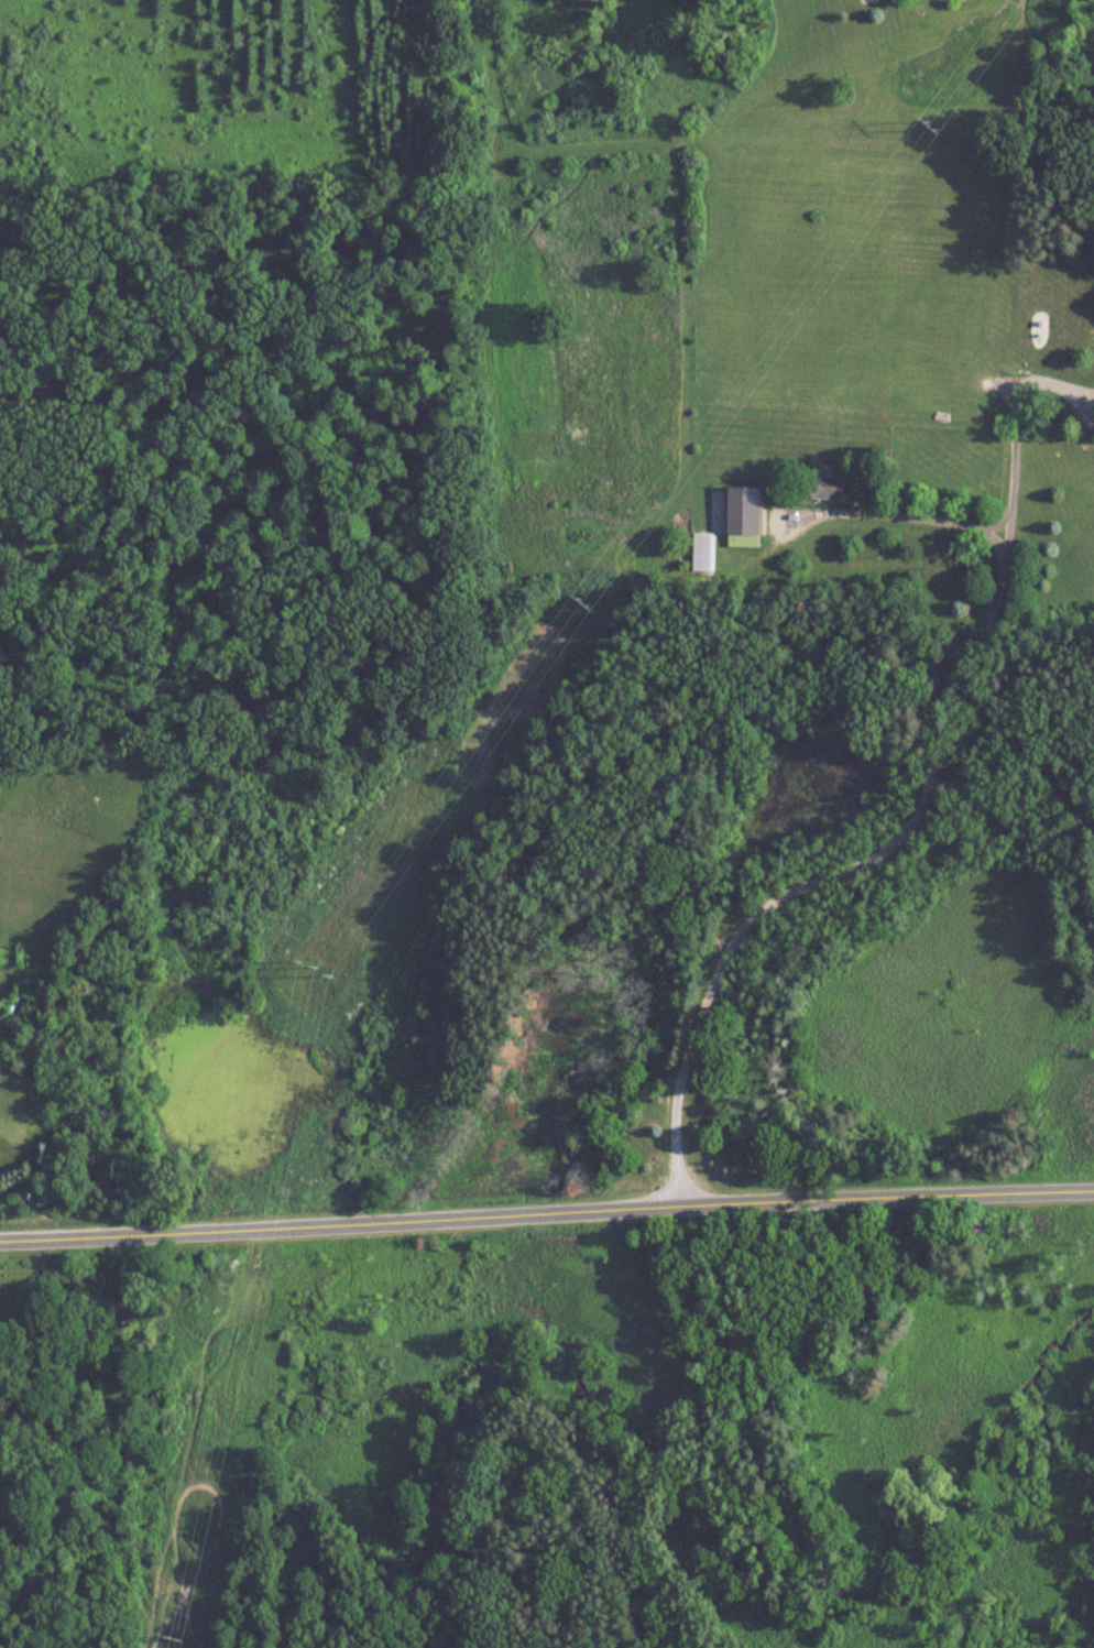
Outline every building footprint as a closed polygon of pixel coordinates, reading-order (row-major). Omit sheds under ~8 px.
[(806,498),(845,498),(845,475),(806,475),(806,498)] [(765,486),(728,486),(727,537),(764,537),(765,486)] [(713,571),(713,532),(690,532),(690,571),(713,571)]
